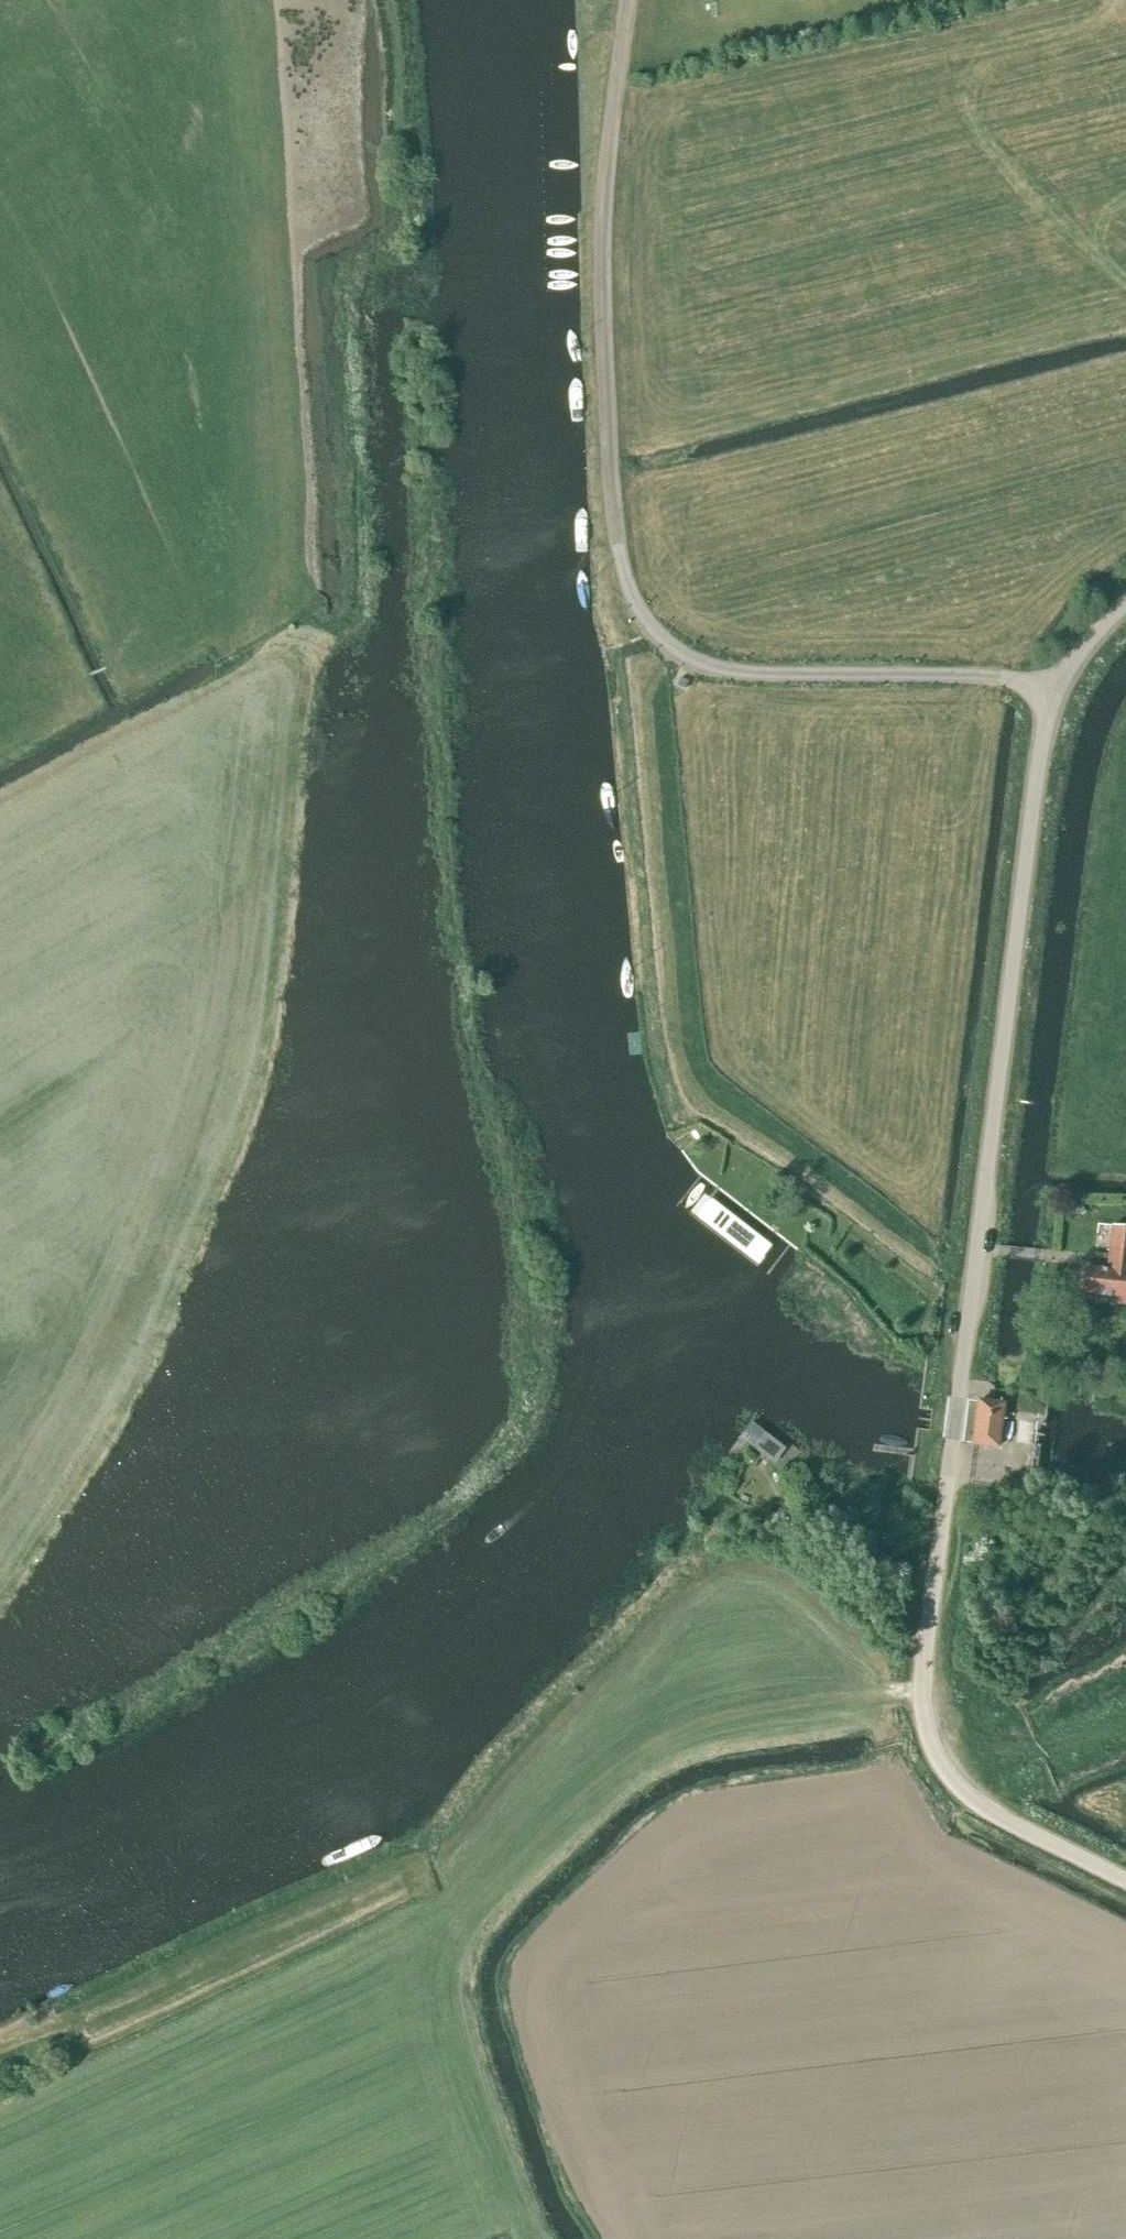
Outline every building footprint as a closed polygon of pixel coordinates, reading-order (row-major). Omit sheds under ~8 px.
[(689,680),(681,677),(678,685),(686,688),(689,680)] [(773,1246),(706,1195),(691,1215),(759,1266),(773,1246)] [(1114,1227),(1109,1271),(1086,1268),(1082,1295),(1118,1299),(1118,1305),(1125,1306),(1125,1228),(1114,1227)] [(998,1447),(1004,1404),(979,1401),(973,1444),(998,1447)] [(751,1423),(739,1439),(776,1466),(787,1449),(751,1423)]
